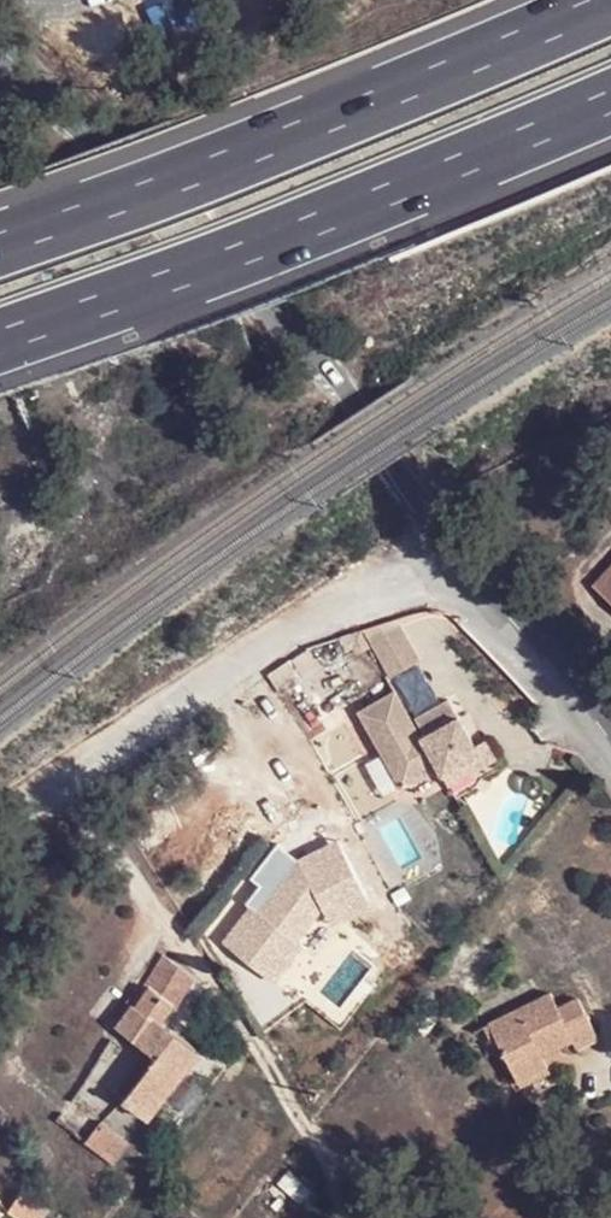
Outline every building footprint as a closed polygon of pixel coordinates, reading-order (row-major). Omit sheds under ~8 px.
[(608,567),(591,585),(610,601),(610,570),(608,567)] [(396,622),(367,637),(388,678),(417,663),(396,622)] [(461,741),(459,736),(432,692),(400,707),(385,682),(345,704),(387,778),(427,755),(430,759),(461,741)] [(470,728),(459,736),(461,741),(430,759),(439,777),(483,749),(470,728)] [(293,875),(271,862),(238,909),(221,898),(199,934),(217,945),(231,923),(285,959),(313,913),(308,909),(323,887),(296,869),(293,875)] [(146,985),(169,1003),(187,978),(158,958),(138,982),(127,1004),(116,1020),(138,1036),(149,1020),(129,1005),(146,985)] [(155,1021),(169,1003),(146,985),(129,1005),(149,1020),(155,1021)] [(515,1080),(541,1063),(536,1055),(549,1046),(554,1055),(572,1045),(575,1051),(597,1039),(575,995),(555,1006),(543,987),(484,1021),(515,1080)] [(149,1020),(138,1036),(134,1040),(153,1055),(119,1097),(144,1118),(195,1053),(155,1021),(149,1020)] [(547,1077),(541,1063),(515,1080),(522,1091),(547,1077)] [(122,1139),(96,1122),(83,1143),(107,1161),(122,1139)] [(0,1198),(0,1213),(8,1217),(22,1217),(31,1203),(5,1188),(0,1198)]
